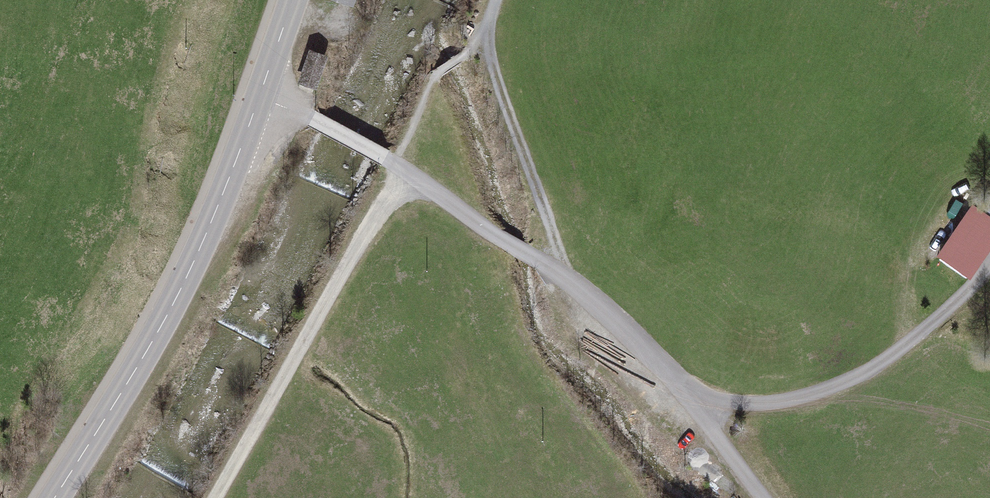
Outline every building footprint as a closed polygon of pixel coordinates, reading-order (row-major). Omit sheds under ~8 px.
[(948,253),(977,274),(989,256),(989,211),(982,205),(948,253)]
